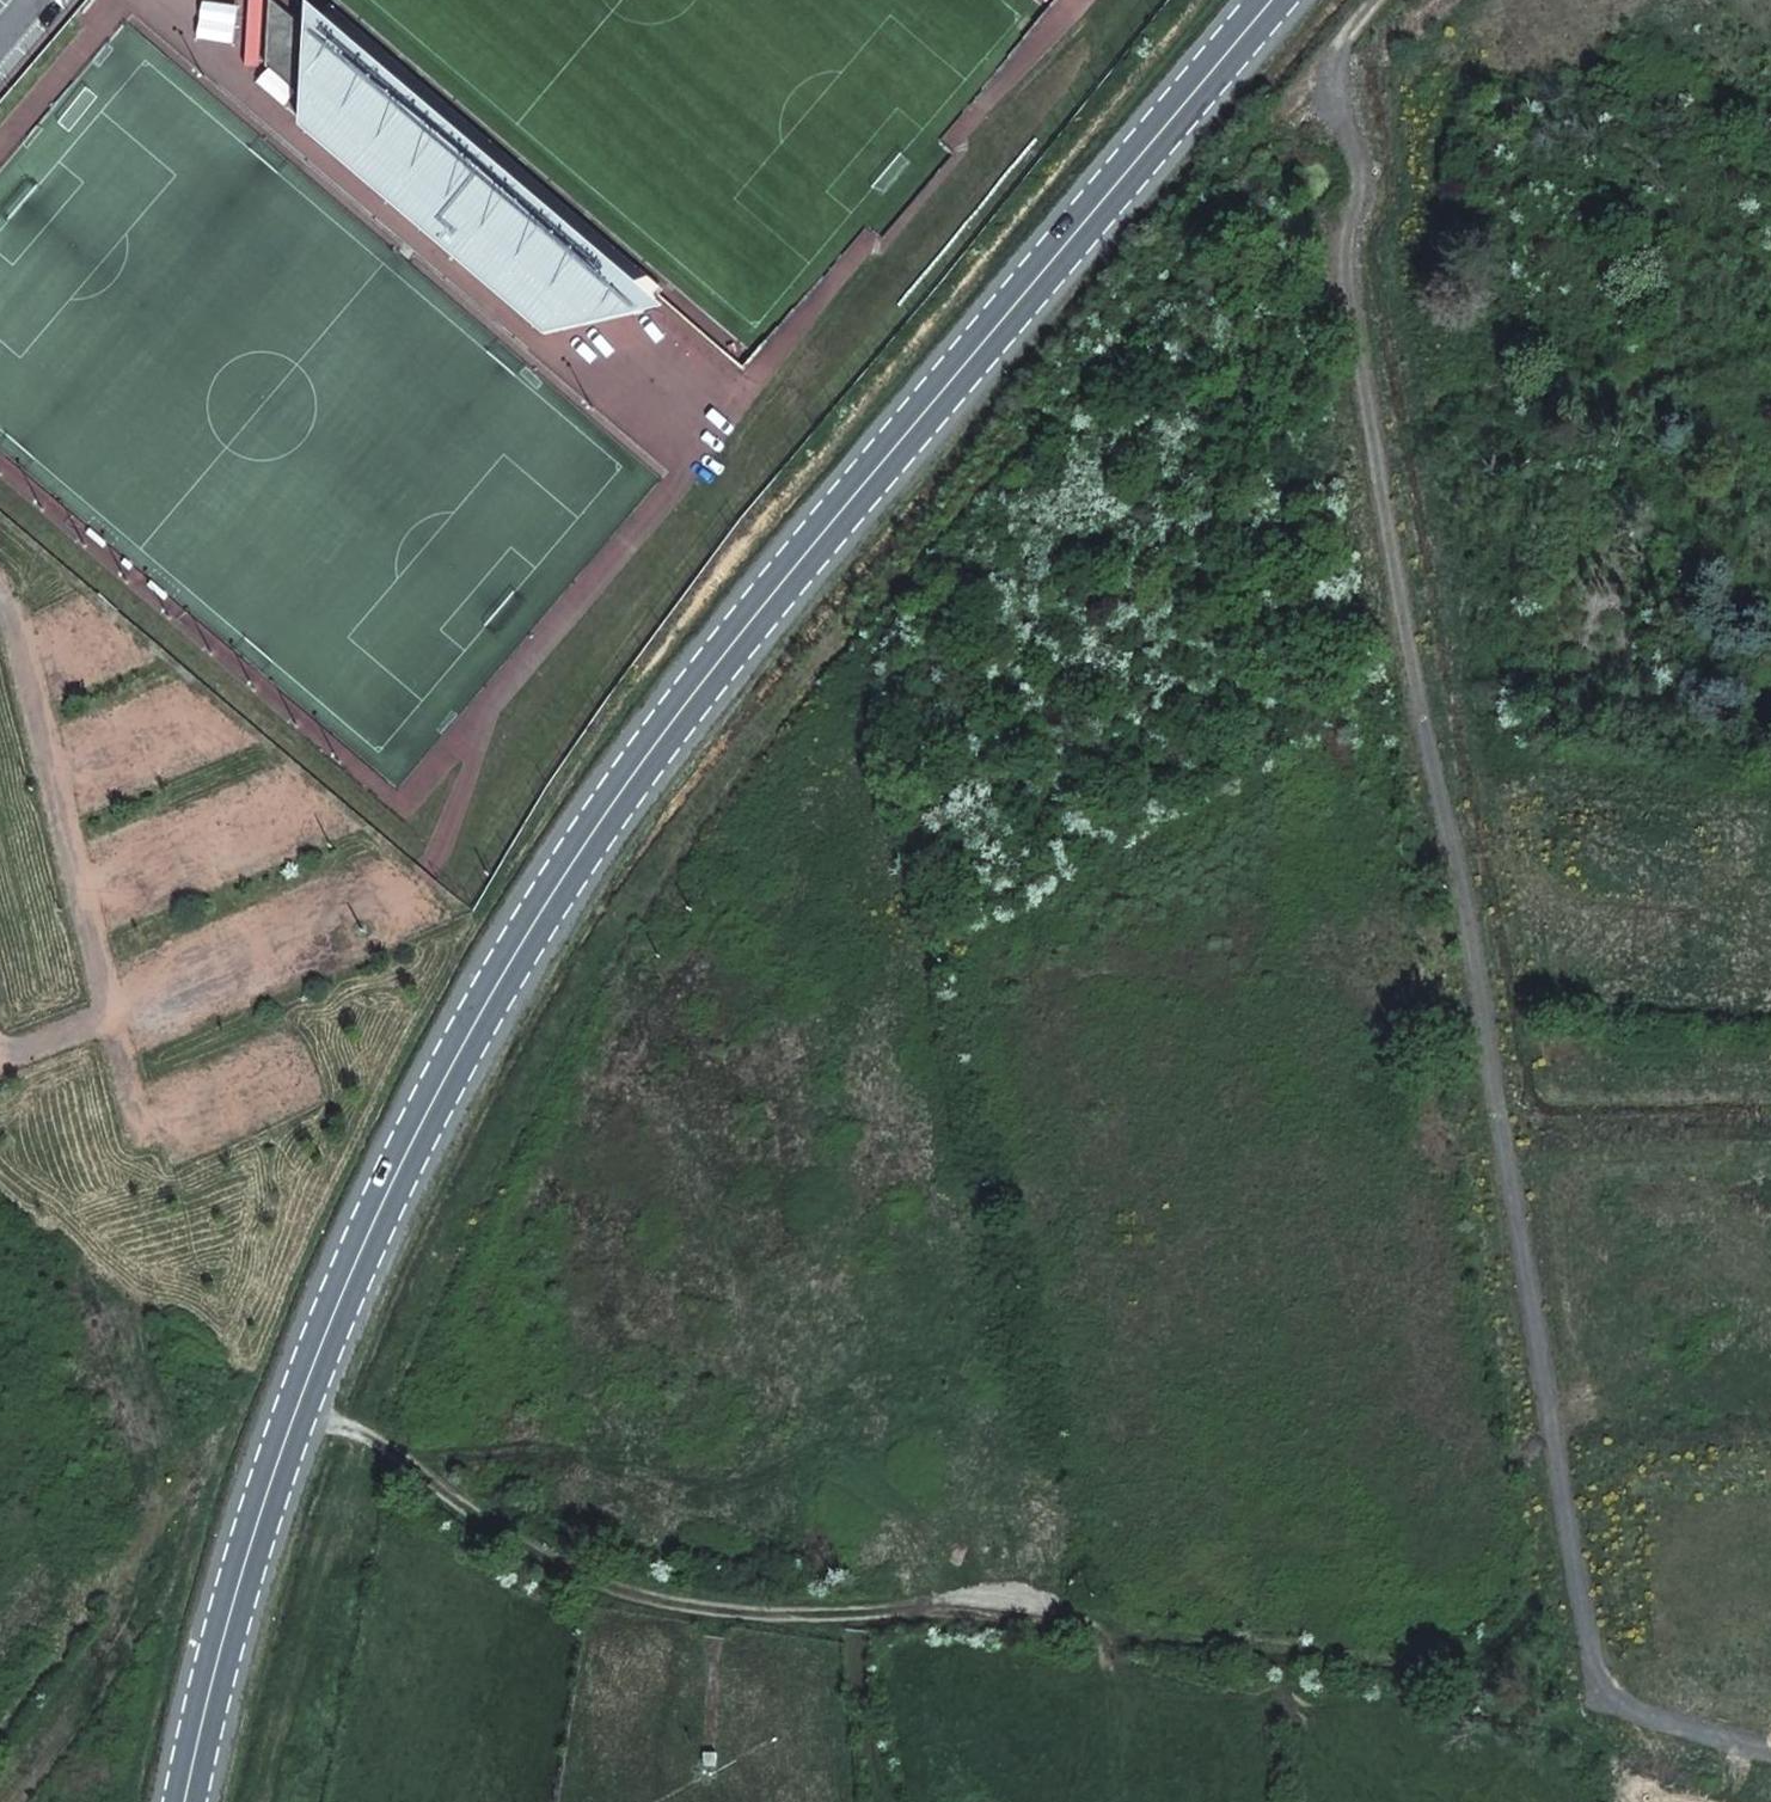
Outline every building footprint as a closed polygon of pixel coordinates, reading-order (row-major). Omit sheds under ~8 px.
[(718,1749),(703,1750),(703,1766),(719,1766),(718,1749)]
